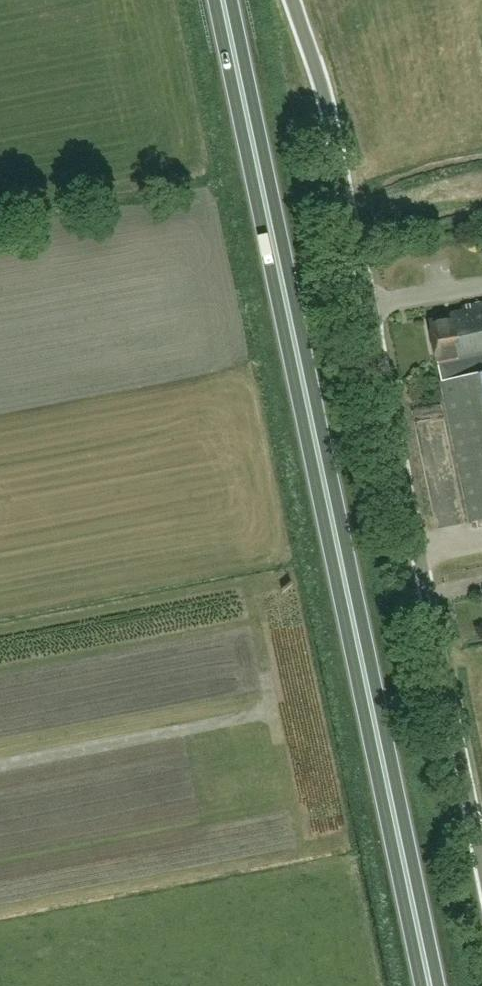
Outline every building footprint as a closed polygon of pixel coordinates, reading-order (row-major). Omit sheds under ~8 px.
[(462,306),(464,310),(451,313),(452,316),(430,321),(438,360),(442,381),(471,522),(481,520),(481,302),(462,306)]
